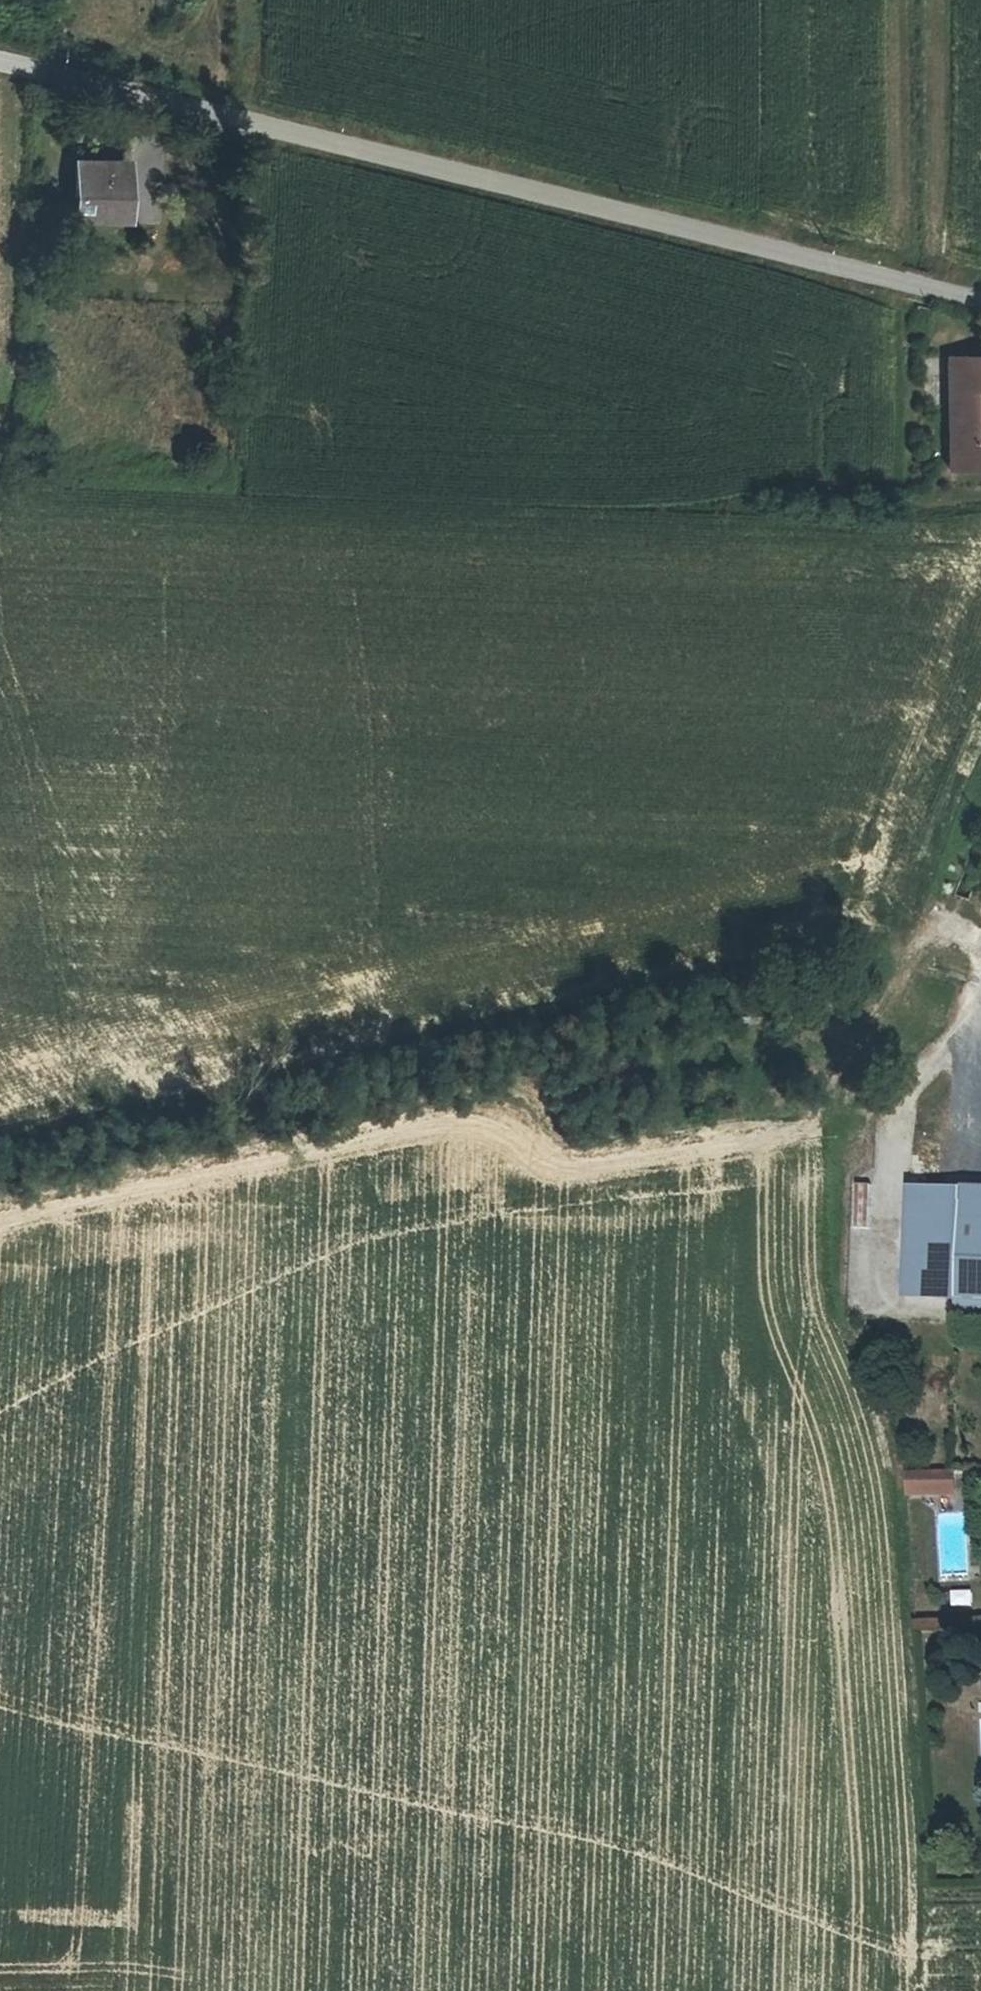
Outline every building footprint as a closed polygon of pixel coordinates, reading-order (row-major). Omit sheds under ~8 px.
[(72,173),(72,225),(114,226),(113,195),(122,194),(122,172),(72,173)] [(950,360),(951,472),(980,472),(980,359),(950,360)] [(871,1216),(869,1184),(858,1185),(859,1217),(871,1216)] [(915,1184),(909,1292),(962,1294),(961,1314),(980,1315),(980,1187),(915,1184)] [(908,1472),(909,1499),(960,1496),(959,1469),(908,1472)]
